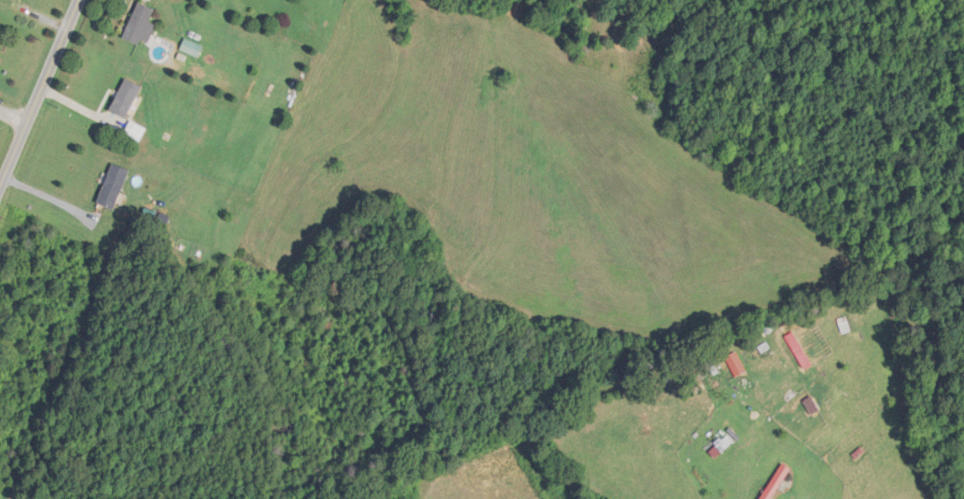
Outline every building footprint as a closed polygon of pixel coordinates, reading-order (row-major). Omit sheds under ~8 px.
[(148,22),(154,10),(138,3),(123,37),(146,48),(156,26),(148,22)] [(198,57),(202,47),(185,39),(180,49),(198,57)] [(126,119),(141,87),(125,79),(109,111),(126,119)] [(138,143),(146,130),(131,122),(124,135),(138,143)] [(97,202),(114,209),(129,169),(112,163),(97,202)] [(790,469),(783,464),(760,498),(770,498),(790,469)]
